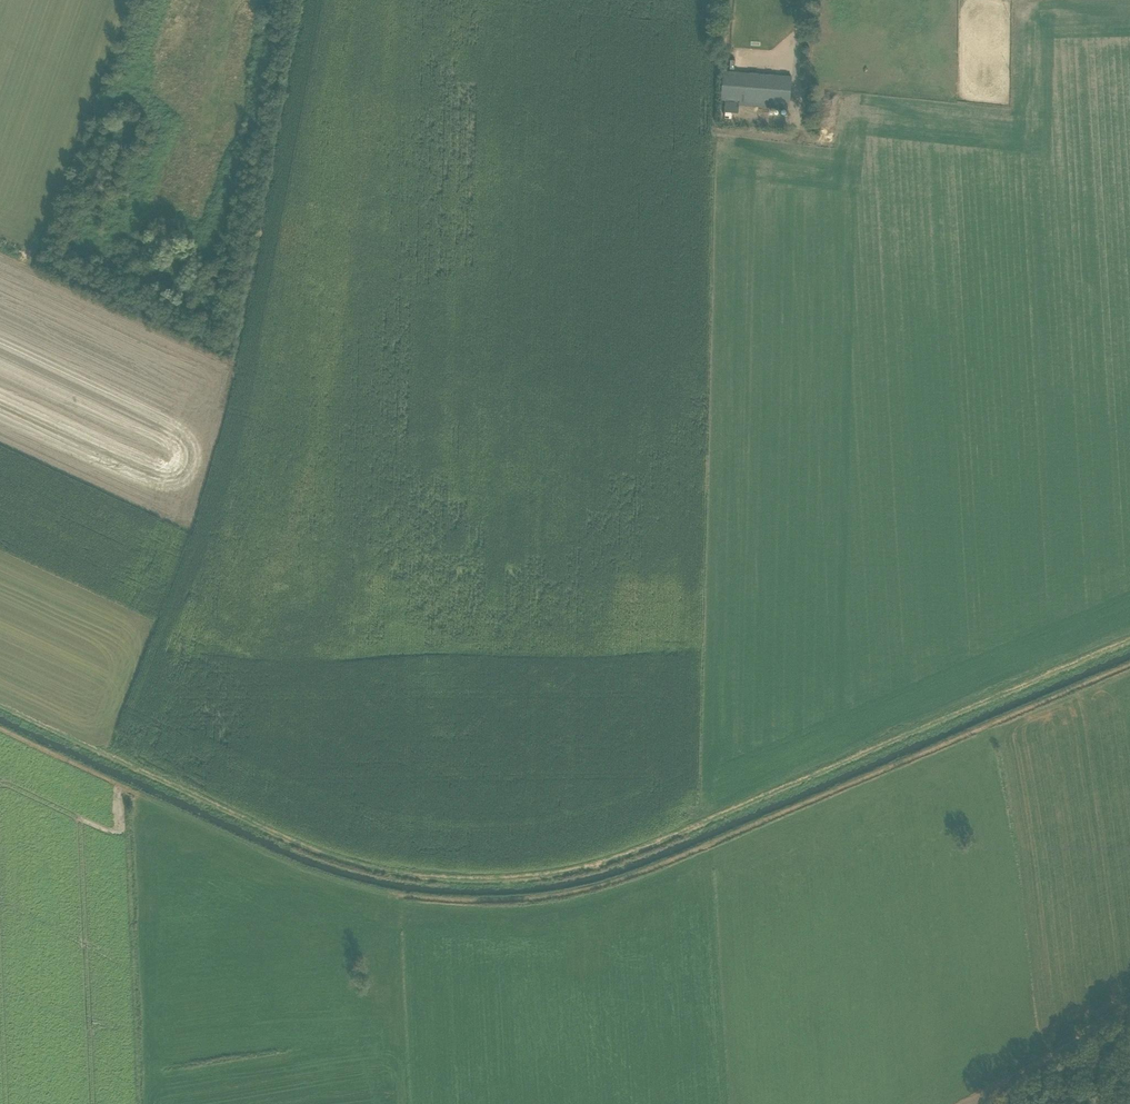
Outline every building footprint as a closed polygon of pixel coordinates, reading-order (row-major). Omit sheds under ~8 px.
[(738,113),(739,106),(788,110),(788,106),(790,106),(792,76),(723,72),(721,101),(725,102),(725,113),(725,118),(731,118),(731,113),(738,113)]
